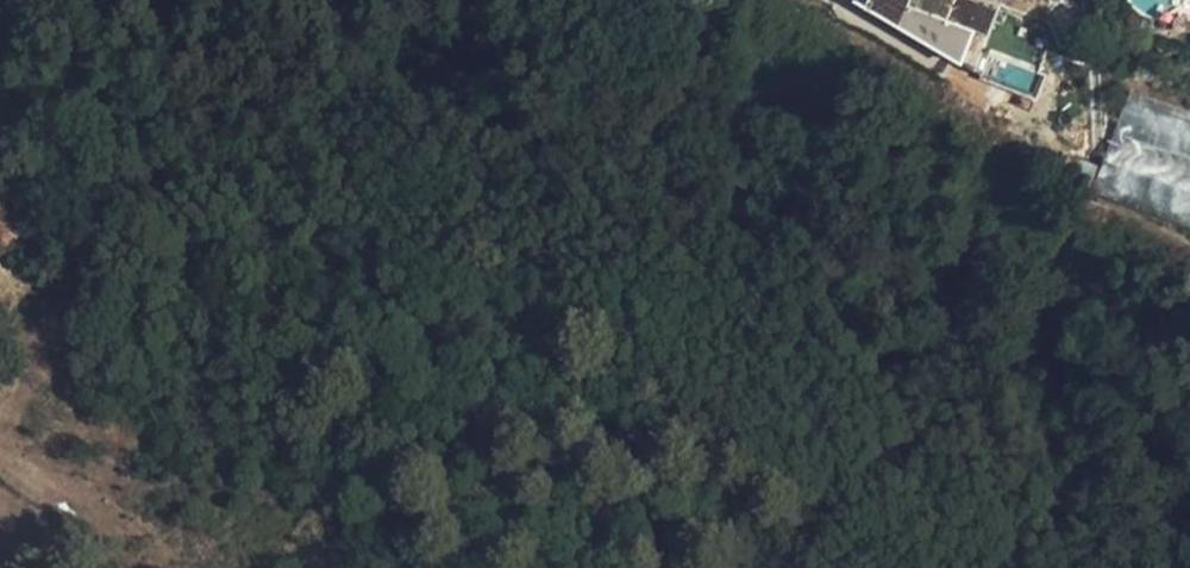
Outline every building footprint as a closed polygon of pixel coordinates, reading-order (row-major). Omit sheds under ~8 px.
[(878,6),(902,15),(907,0),(866,0),(865,2),(878,6)] [(878,6),(963,57),(972,29),(989,34),(996,12),(992,10),(985,29),(908,0),(907,0),(902,15),(878,6)] [(985,29),(992,10),(996,12),(1049,31),(1053,19),(1002,0),(908,0),(985,29)] [(1128,92),(1110,142),(1189,171),(1189,115),(1128,92)] [(1110,142),(1092,192),(1189,227),(1189,171),(1110,142)]
